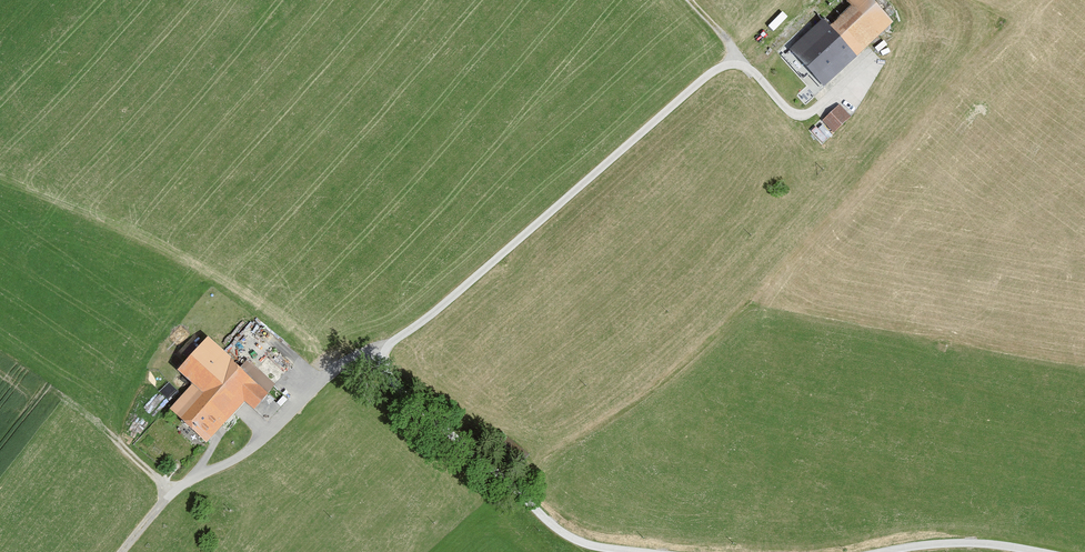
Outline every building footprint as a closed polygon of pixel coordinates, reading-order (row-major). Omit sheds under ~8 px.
[(788,56),(818,91),(890,29),(864,0),(854,0),(848,5),(844,0),(841,0),(822,17),(827,23),(788,56)] [(844,107),(820,129),(829,138),(852,116),(844,107)] [(245,366),(215,338),(185,371),(198,383),(174,410),(211,444),(250,402),(259,410),(281,386),(252,359),(245,366)]
